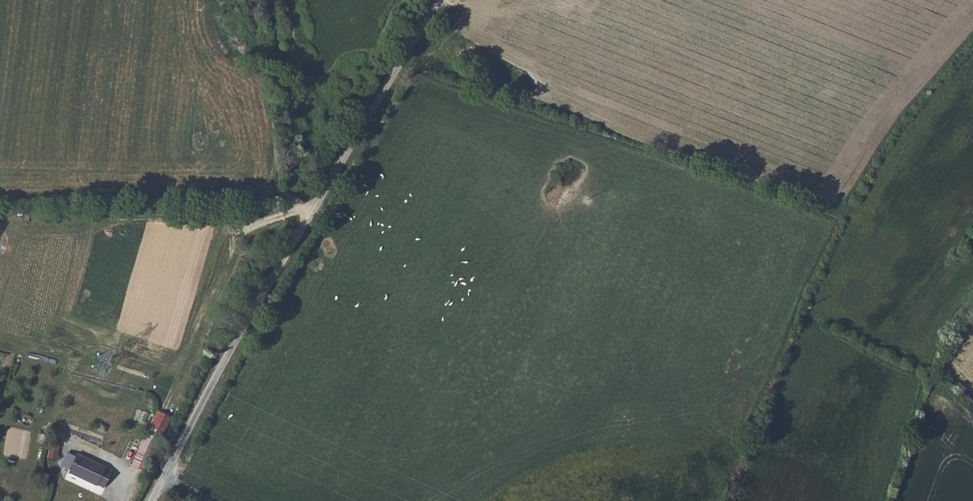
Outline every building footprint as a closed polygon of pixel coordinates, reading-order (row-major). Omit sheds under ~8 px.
[(170,418),(157,412),(132,466),(145,472),(170,418)] [(60,442),(52,439),(47,458),(56,460),(60,442)] [(69,470),(75,457),(66,453),(60,465),(69,470)] [(84,477),(82,480),(96,486),(96,485),(103,488),(111,472),(104,469),(104,467),(76,454),(75,457),(69,470),(84,477)] [(84,477),(69,470),(67,473),(82,480),(84,477)]
